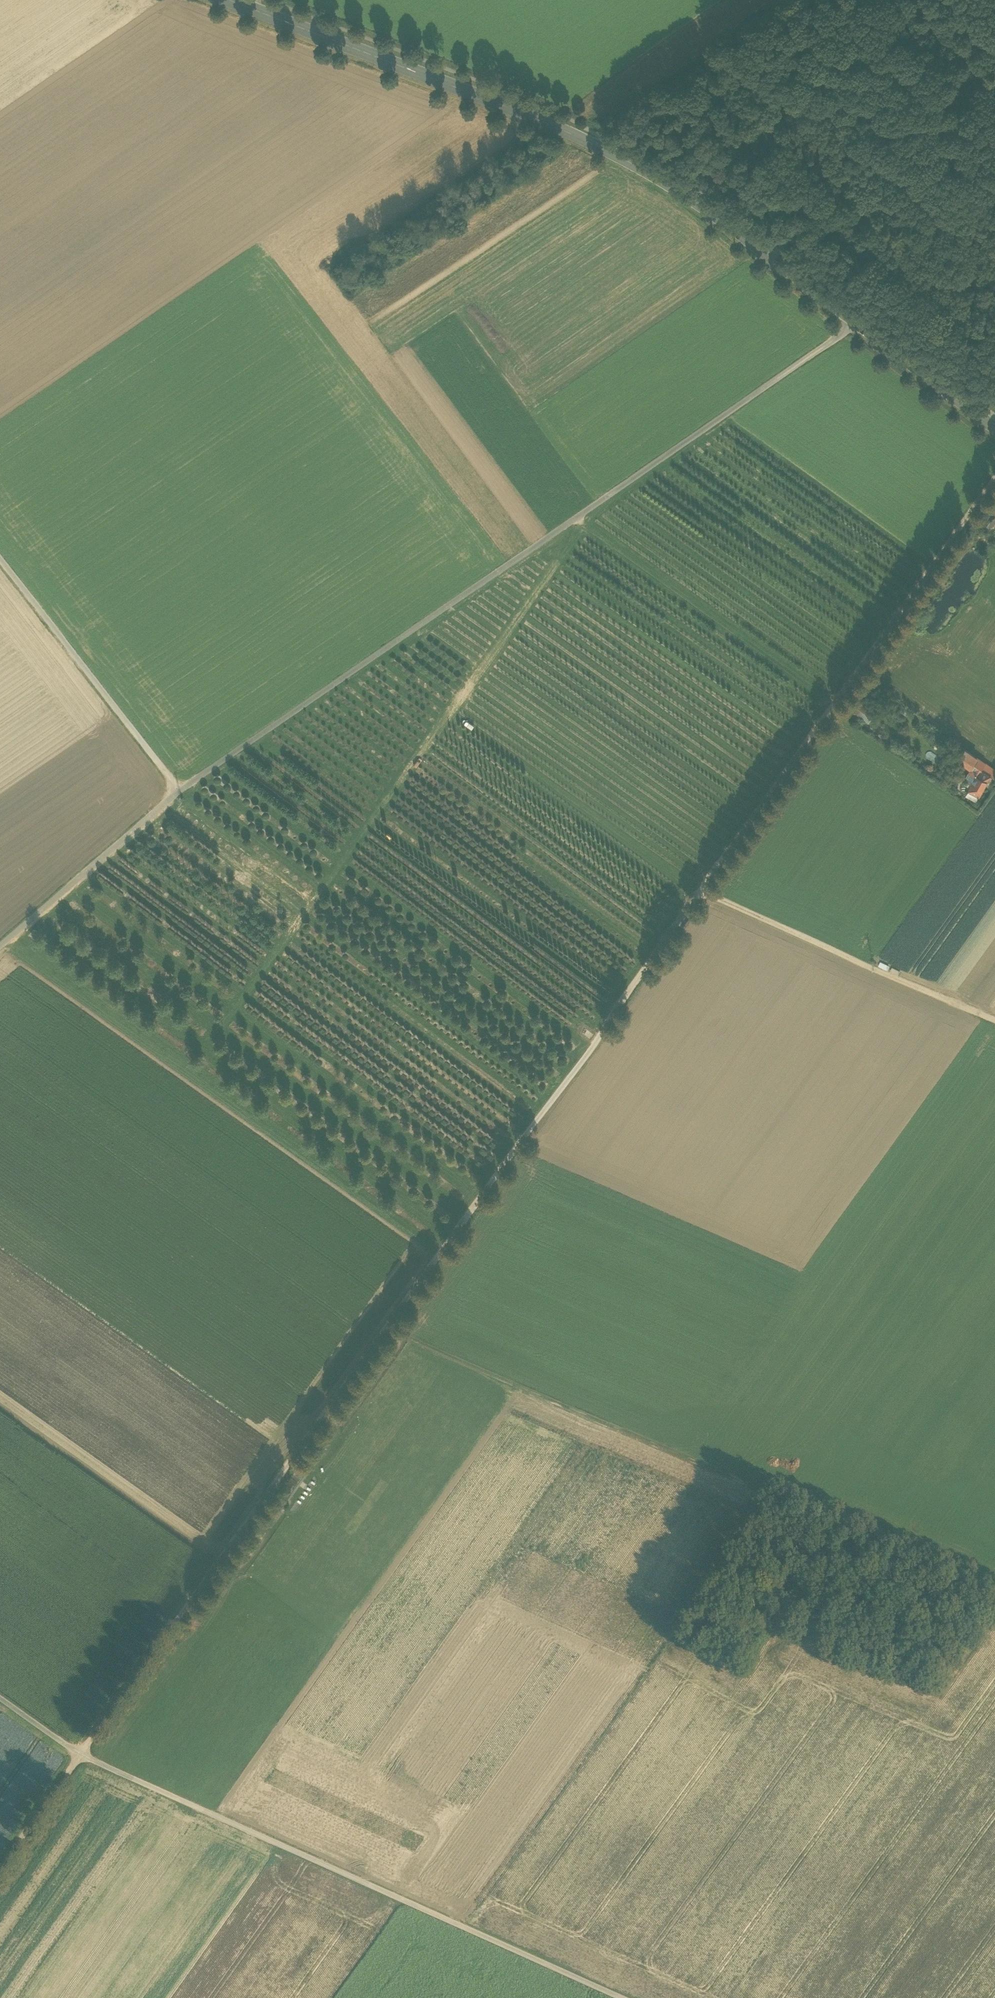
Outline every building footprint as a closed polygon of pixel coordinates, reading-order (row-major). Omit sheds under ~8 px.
[(853,710),(868,721),(875,711),(860,700),(853,710)] [(967,785),(970,787),(980,770),(990,775),(994,768),(985,763),(958,744),(951,755),(971,769),(964,780),(965,781),(969,782),(967,785)] [(979,795),(990,775),(980,770),(970,787),(969,789),(979,795)] [(979,795),(969,789),(965,795),(975,801),(979,795)] [(326,1437),(322,1434),(315,1443),(319,1446),(326,1437)] [(307,1467),(301,1463),(294,1473),(300,1477),(305,1471),(307,1467)] [(270,1514),(266,1511),(259,1521),(263,1524),(270,1514)]
